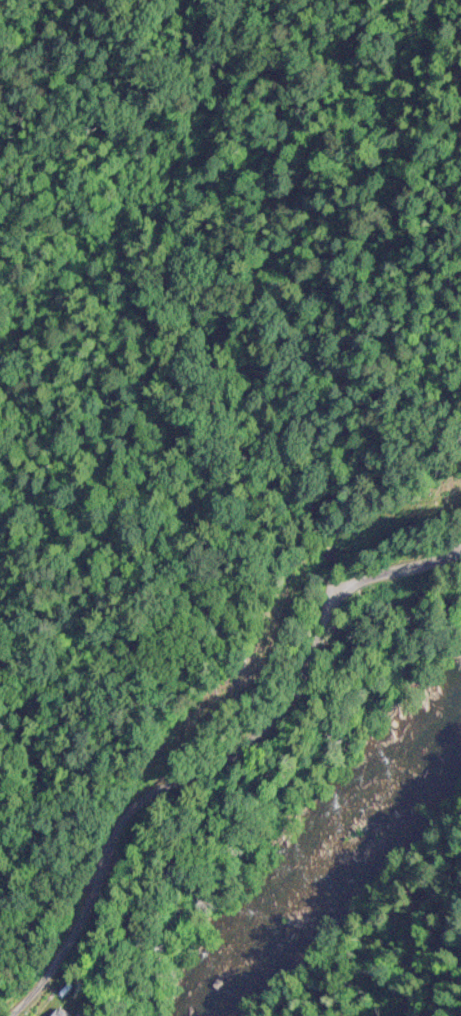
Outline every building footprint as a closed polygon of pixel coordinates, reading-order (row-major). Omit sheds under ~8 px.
[(48,1008),(44,1015),(63,1015),(48,1008)]
